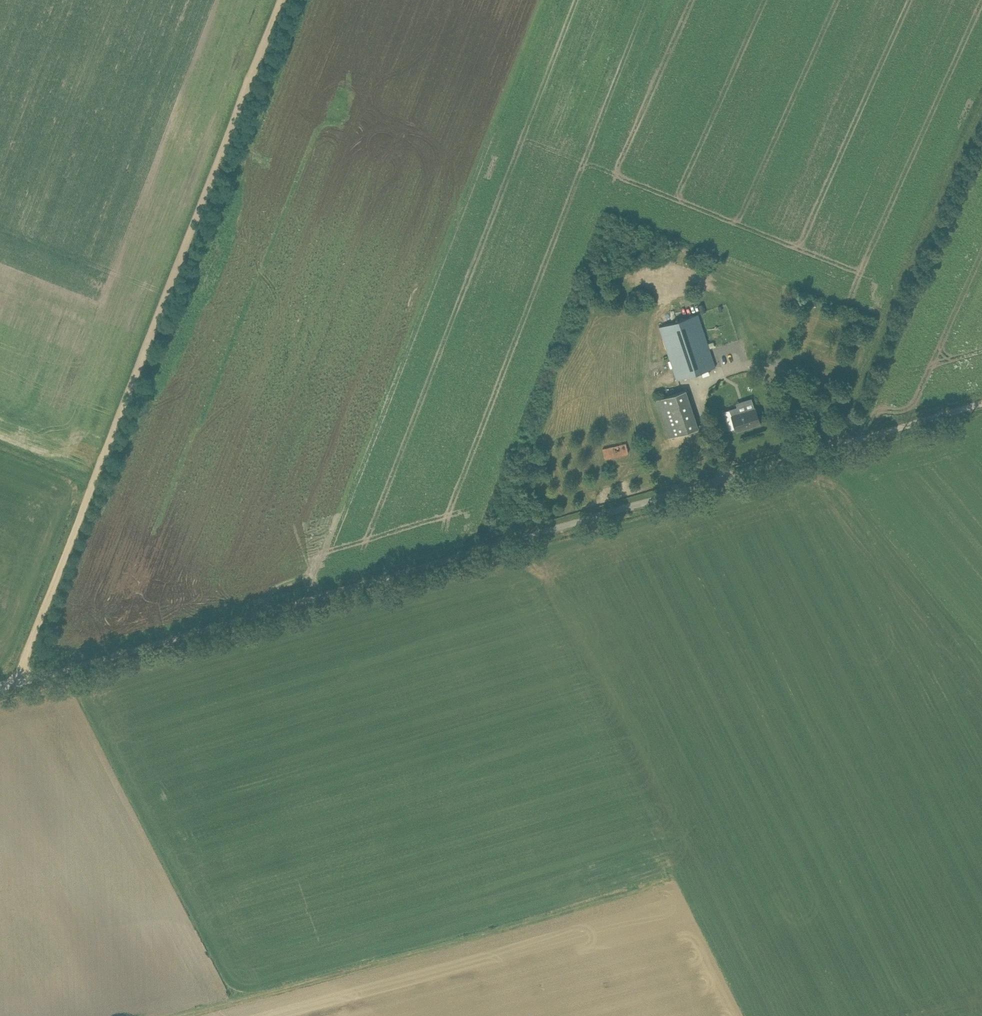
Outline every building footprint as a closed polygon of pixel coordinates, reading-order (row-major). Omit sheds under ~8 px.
[(676,379),(716,367),(698,313),(659,326),(676,379)] [(787,316),(786,323),(795,325),(797,318),(787,316)] [(657,398),(667,427),(670,436),(698,427),(686,389),(657,398)] [(738,409),(730,411),(737,430),(760,422),(755,407),(739,412),(738,409)] [(628,452),(626,442),(603,448),(605,458),(628,452)]
